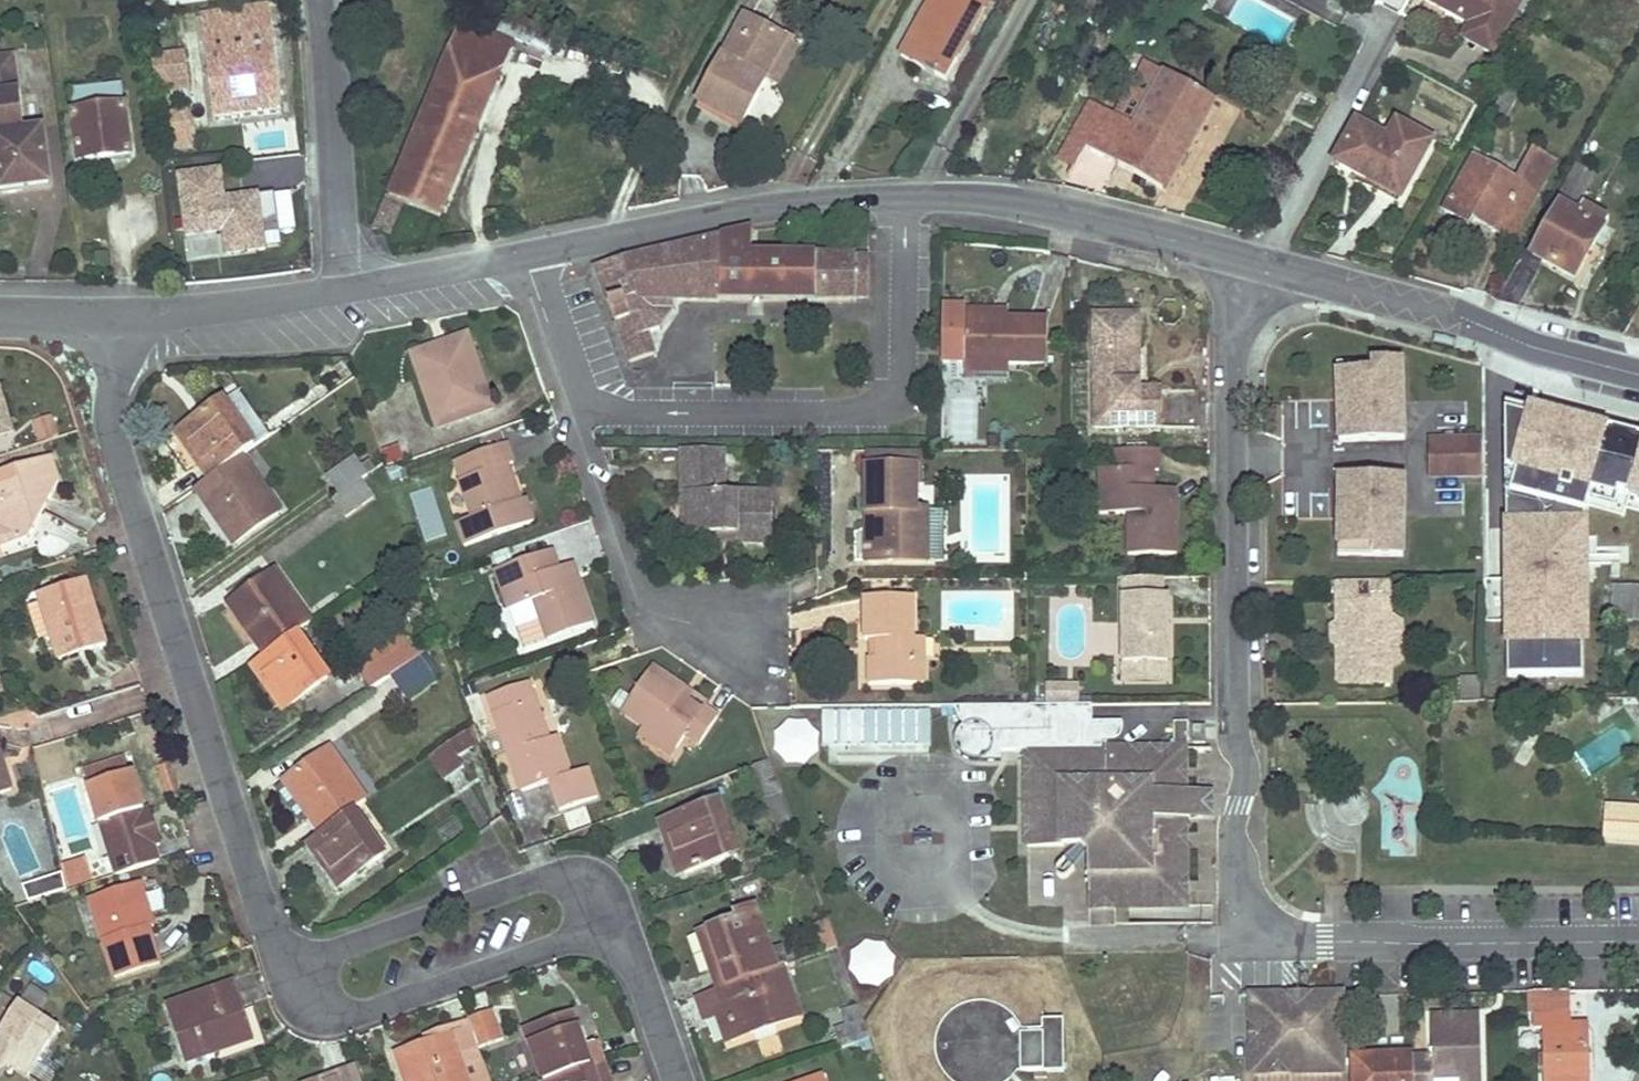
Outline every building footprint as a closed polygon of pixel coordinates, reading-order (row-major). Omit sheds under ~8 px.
[(921,0),(915,0),(900,26),(915,35),(931,6),(921,0)] [(974,0),(935,0),(931,6),(915,35),(902,57),(928,71),(926,74),(934,80),(937,76),(948,83),(961,62),(952,56),(982,4),(974,0)] [(1425,2),(1466,24),(1461,36),(1496,56),(1507,37),(1498,32),(1515,1),(1513,0),(1427,0),(1425,2)] [(1515,1),(1498,32),(1507,37),(1527,0),(1513,0),(1515,1)] [(203,17),(205,32),(271,24),(269,9),(203,17)] [(742,69),(763,80),(785,41),(763,29),(745,19),(722,59),(742,69)] [(271,24),(205,32),(215,121),(282,113),(271,24)] [(513,46),(464,25),(450,57),(375,229),(390,234),(404,203),(411,206),(440,219),(503,69),(513,46)] [(797,48),(785,41),(763,80),(766,82),(775,87),(797,48)] [(182,55),(157,58),(160,82),(185,79),(182,55)] [(0,60),(0,182),(1,192),(51,185),(45,131),(26,133),(15,58),(0,60)] [(742,69),(722,59),(709,80),(696,101),(741,126),(753,105),(766,82),(763,80),(742,69)] [(1167,75),(1148,64),(1117,118),(1137,129),(1167,75)] [(1193,89),(1167,75),(1137,129),(1117,118),(1106,111),(1062,187),(1105,196),(1122,168),(1140,179),(1165,192),(1216,102),(1193,89)] [(160,82),(161,92),(187,89),(185,79),(160,82)] [(121,82),(69,89),(80,166),(131,159),(121,82)] [(1520,99),(1509,92),(1496,114),(1507,120),(1520,99)] [(190,113),(169,114),(171,150),(192,148),(190,113)] [(1430,147),(1396,128),(1386,145),(1354,127),(1332,166),(1376,188),(1379,184),(1398,198),(1430,147)] [(1555,163),(1534,151),(1517,182),(1500,174),(1475,161),(1446,211),(1463,221),(1468,214),(1476,218),(1512,239),(1555,163)] [(1530,265),(1541,271),(1574,289),(1585,268),(1592,256),(1610,222),(1584,207),(1579,217),(1573,213),(1594,176),(1577,167),(1556,205),(1561,208),(1545,237),(1539,248),(1530,265)] [(222,171),(182,177),(191,234),(227,228),(230,252),(267,246),(265,234),(282,231),(276,192),(258,194),(259,201),(246,203),(245,196),(226,199),(222,171)] [(258,194),(245,196),(246,203),(259,201),(258,194)] [(1468,214),(1463,221),(1471,225),(1476,218),(1468,214)] [(754,230),(719,238),(625,261),(596,269),(630,364),(655,356),(648,335),(662,330),(660,324),(668,313),(675,314),(675,299),(720,299),(856,302),(856,298),(869,297),(868,258),(753,257),(754,230)] [(1530,265),(1539,248),(1531,244),(1503,295),(1499,302),(1521,308),(1541,271),(1530,265)] [(1010,312),(967,313),(967,320),(1010,320),(1010,312)] [(1140,312),(1095,313),(1097,428),(1166,428),(1165,390),(1139,391),(1136,395),(1130,390),(1133,385),(1133,348),(1140,348),(1140,312)] [(660,324),(662,330),(675,314),(668,313),(660,324)] [(1012,363),(1050,363),(1050,319),(1010,320),(967,320),(966,363),(1012,363)] [(949,363),(966,363),(967,320),(950,320),(949,363)] [(440,355),(473,343),(470,335),(437,347),(440,355)] [(416,364),(440,428),(495,409),(473,343),(440,355),(437,347),(422,352),(416,364)] [(1140,348),(1133,348),(1133,385),(1130,390),(1136,395),(1139,391),(1140,348)] [(419,358),(422,352),(417,354),(413,355),(416,364),(419,358)] [(1012,372),(1012,363),(966,363),(966,372),(1012,372)] [(1406,441),(1403,364),(1338,366),(1338,388),(1340,443),(1406,441)] [(240,392),(178,436),(209,480),(242,458),(271,437),(240,392)] [(10,429),(0,395),(0,432),(10,429)] [(1532,411),(1507,404),(1507,414),(1530,420),(1532,411)] [(1283,442),(1283,408),(1265,409),(1265,435),(1283,442)] [(1507,678),(1584,677),(1584,525),(1593,493),(1616,499),(1618,494),(1638,500),(1638,439),(1609,431),(1558,419),(1532,411),(1530,420),(1507,414),(1507,471),(1518,473),(1507,507),(1507,678)] [(51,415),(32,422),(39,443),(59,437),(51,415)] [(1481,481),(1481,439),(1431,440),(1431,481),(1481,481)] [(506,447),(471,459),(477,478),(462,483),(461,484),(472,519),(462,523),(457,525),(465,548),(533,525),(525,501),(515,504),(503,469),(512,466),(506,447)] [(1129,556),(1177,555),(1177,499),(1155,500),(1155,490),(1155,473),(1161,474),(1161,451),(1116,451),(1116,472),(1100,473),(1101,516),(1128,515),(1129,556)] [(723,452),(684,452),(685,470),(724,470),(723,452)] [(209,480),(196,490),(234,544),(280,511),(242,458),(209,480)] [(342,495),(363,480),(377,470),(371,462),(363,467),(356,458),(330,477),(342,495)] [(471,459),(456,464),(462,483),(477,478),(471,459)] [(883,459),(883,471),(923,471),(927,471),(927,459),(883,459)] [(59,483),(51,460),(0,475),(0,560),(5,558),(3,550),(32,541),(38,526),(36,520),(39,515),(43,517),(59,483)] [(693,537),(717,537),(735,537),(735,545),(773,546),(773,496),(724,497),(724,470),(685,470),(685,498),(692,497),(693,537)] [(889,562),(934,561),(934,512),(922,512),(923,471),(883,471),(881,471),(881,513),(889,513),(889,562)] [(1518,473),(1507,471),(1507,507),(1518,473)] [(1404,558),(1407,481),(1342,479),(1340,534),(1339,557),(1404,558)] [(342,495),(335,500),(349,518),(375,499),(363,480),(342,495)] [(461,484),(451,488),(462,523),(472,519),(461,484)] [(1177,490),(1155,490),(1155,500),(1177,499),(1177,490)] [(946,512),(934,512),(934,561),(946,561),(946,512)] [(889,513),(881,513),(881,562),(889,562),(889,513)] [(717,545),(735,545),(735,537),(717,537),(717,545)] [(553,554),(496,573),(509,611),(533,603),(547,641),(593,625),(576,577),(556,583),(554,574),(559,572),(553,554)] [(559,572),(554,574),(556,583),(576,577),(573,568),(559,572)] [(276,573),(229,606),(243,625),(248,621),(259,638),(254,641),(266,657),(298,634),(313,624),(276,573)] [(1125,582),(1125,667),(1170,666),(1169,598),(1164,598),(1163,581),(1125,582)] [(1390,619),(1390,583),(1338,583),(1338,626),(1342,626),(1342,648),(1338,649),(1338,681),(1345,685),(1391,685),(1391,667),(1391,643),(1390,619)] [(59,661),(105,648),(85,585),(39,599),(41,606),(52,641),(59,661)] [(1618,588),(1614,622),(1638,624),(1638,589),(1618,588)] [(916,599),(867,599),(866,643),(880,643),(880,662),(872,661),(872,687),(926,687),(926,661),(915,661),(916,641),(916,599)] [(52,641),(41,606),(29,610),(38,640),(44,643),(52,641)] [(1403,625),(1390,619),(1391,643),(1391,667),(1403,662),(1403,625)] [(248,621),(243,625),(254,641),(259,638),(248,621)] [(1342,648),(1342,626),(1338,626),(1331,628),(1331,646),(1338,649),(1342,648)] [(266,657),(252,666),(284,710),(330,678),(298,634),(266,657)] [(402,635),(394,640),(412,663),(419,658),(402,635)] [(354,668),(370,692),(392,676),(412,663),(394,640),(354,668)] [(926,641),(916,641),(915,661),(926,661),(926,641)] [(412,663),(392,676),(410,699),(436,680),(420,657),(419,658),(412,663)] [(1125,667),(1126,687),(1170,686),(1170,666),(1125,667)] [(693,733),(708,744),(722,722),(707,712),(706,713),(683,698),(687,692),(655,670),(629,709),(652,724),(684,746),(693,733)] [(521,793),(549,784),(520,698),(534,693),(531,683),(488,698),(521,793)] [(1041,687),(1042,707),(1074,707),(1074,687),(1041,687)] [(707,712),(710,707),(687,692),(683,698),(706,713),(707,712)] [(537,702),(534,693),(520,698),(549,784),(568,777),(555,739),(550,740),(544,742),(531,704),(537,702)] [(537,702),(531,704),(544,742),(550,740),(537,702)] [(1002,749),(1026,749),(1026,847),(1062,846),(1062,831),(1093,831),(1102,839),(1102,872),(1087,872),(1087,909),(1114,909),(1179,908),(1178,820),(1183,821),(1184,820),(1191,816),(1194,805),(1184,794),(1179,793),(1179,750),(1184,750),(1184,723),(1169,723),(1169,750),(1097,750),(1097,742),(1109,742),(1118,738),(1124,734),(1124,724),(1074,724),(1074,707),(1042,707),(956,707),(963,726),(957,735),(956,746),(963,757),(975,762),(1001,762),(1002,749)] [(931,710),(824,711),(824,756),(931,755),(931,710)] [(778,761),(819,761),(819,721),(778,721),(778,761)] [(646,733),(678,754),(684,746),(652,724),(646,733)] [(1206,745),(1205,730),(1194,730),(1194,745),(1206,745)] [(473,748),(465,735),(450,746),(459,758),(473,748)] [(330,751),(285,784),(299,802),(303,800),(316,816),(311,820),(321,835),(354,811),(367,802),(330,751)] [(88,764),(94,785),(126,774),(120,754),(88,764)] [(773,762),(756,768),(767,799),(784,794),(773,762)] [(9,793),(0,766),(0,796),(9,793)] [(551,790),(589,776),(586,769),(568,777),(549,784),(551,790)] [(116,876),(160,863),(155,846),(160,845),(152,819),(147,820),(143,809),(132,772),(126,774),(94,785),(88,787),(116,876)] [(596,795),(589,776),(551,790),(552,794),(558,809),(596,795)] [(1205,819),(1204,792),(1179,793),(1184,794),(1194,805),(1191,816),(1184,820),(1205,819)] [(303,800),(299,802),(311,820),(316,816),(303,800)] [(718,805),(661,824),(668,845),(678,841),(682,851),(677,853),(685,874),(729,859),(723,838),(730,835),(718,805)] [(1602,843),(1638,846),(1638,809),(1605,806),(1602,843)] [(148,807),(143,809),(147,820),(152,819),(148,807)] [(321,835),(307,844),(340,890),(386,857),(354,811),(321,835)] [(1062,831),(1062,846),(1086,846),(1087,872),(1102,872),(1102,839),(1093,831),(1062,831)] [(678,841),(668,845),(671,855),(677,853),(682,851),(678,841)] [(1074,872),(1063,861),(1059,866),(1056,869),(1054,872),(1054,874),(1055,876),(1056,878),(1057,880),(1060,882),(1063,881),(1067,881),(1074,872)] [(63,879),(26,885),(29,900),(66,894),(63,879)] [(117,981),(160,968),(149,933),(144,935),(139,919),(150,915),(141,889),(93,903),(117,981)] [(700,935),(719,990),(776,970),(783,968),(789,966),(783,950),(771,954),(755,909),(734,916),(738,927),(730,930),(728,925),(700,935)] [(144,935),(149,933),(155,932),(150,915),(139,919),(144,935)] [(734,916),(726,919),(728,925),(730,930),(738,927),(734,916)] [(829,921),(817,924),(826,953),(839,948),(829,921)] [(854,946),(851,981),(891,984),(894,949),(854,946)] [(1252,962),(1250,992),(1265,993),(1266,963),(1252,962)] [(776,970),(719,990),(726,1013),(736,1040),(801,1018),(783,968),(776,970)] [(234,987),(171,1008),(188,1061),(224,1050),(222,1044),(250,1036),(234,987)] [(726,1013),(719,990),(694,999),(702,1021),(716,1016),(726,1013)] [(1252,1071),(1309,1071),(1309,1067),(1293,1066),(1293,1049),(1309,1050),(1309,1048),(1345,1048),(1344,995),(1312,996),(1312,1008),(1286,1008),(1286,996),(1250,997),(1252,1071)] [(1297,996),(1286,996),(1286,1008),(1312,1008),(1312,996),(1297,996)] [(1573,1017),(1573,998),(1538,998),(1538,1017),(1538,1032),(1547,1032),(1548,1080),(1590,1080),(1589,1030),(1573,1030),(1573,1017)] [(1020,1072),(1065,1072),(1064,1020),(1044,1021),(1043,1034),(1025,1035),(1024,1031),(1021,1026),(1018,1021),(1015,1016),(1010,1012),(1006,1009),(1001,1006),(995,1004),(990,1002),(984,1001),(978,1001),(972,1002),(967,1003),(961,1005),(956,1008),(951,1012),(947,1016),(943,1020),(940,1025),(937,1030),(935,1036),(934,1041),(934,1047),(934,1053),(935,1059),(937,1064),(940,1070),(942,1075),(946,1079),(948,1080),(1013,1080),(1014,1080),(1018,1075),(1020,1072)] [(20,1003),(0,1033),(0,1068),(1,1067),(9,1054),(14,1058),(10,1064),(15,1067),(29,1077),(60,1030),(20,1003)] [(503,1040),(492,1012),(471,1020),(481,1048),(503,1040)] [(726,1013),(716,1016),(725,1044),(736,1040),(726,1013)] [(526,1033),(543,1080),(556,1080),(603,1064),(596,1043),(583,1048),(571,1016),(526,1033)] [(403,1054),(411,1080),(468,1080),(464,1070),(484,1064),(469,1020),(444,1029),(445,1032),(448,1038),(428,1045),(403,1054)] [(865,1020),(835,1030),(841,1050),(871,1039),(865,1020)] [(1417,1060),(1417,1080),(1481,1080),(1480,1020),(1431,1021),(1432,1060),(1417,1060)] [(426,1039),(428,1045),(448,1038),(445,1032),(426,1039)] [(1309,1067),(1309,1071),(1345,1071),(1345,1048),(1309,1048),(1309,1050),(1309,1067)] [(1309,1050),(1293,1049),(1293,1066),(1309,1067),(1309,1050)] [(14,1058),(9,1054),(1,1067),(10,1073),(15,1067),(10,1064),(14,1058)] [(1352,1060),(1353,1080),(1417,1080),(1417,1060),(1391,1060),(1391,1059),(1352,1060)] [(464,1070),(468,1080),(490,1080),(484,1064),(464,1070)] [(556,1080),(609,1080),(603,1064),(556,1080)] [(354,1071),(334,1078),(335,1080),(358,1080),(354,1071)]
